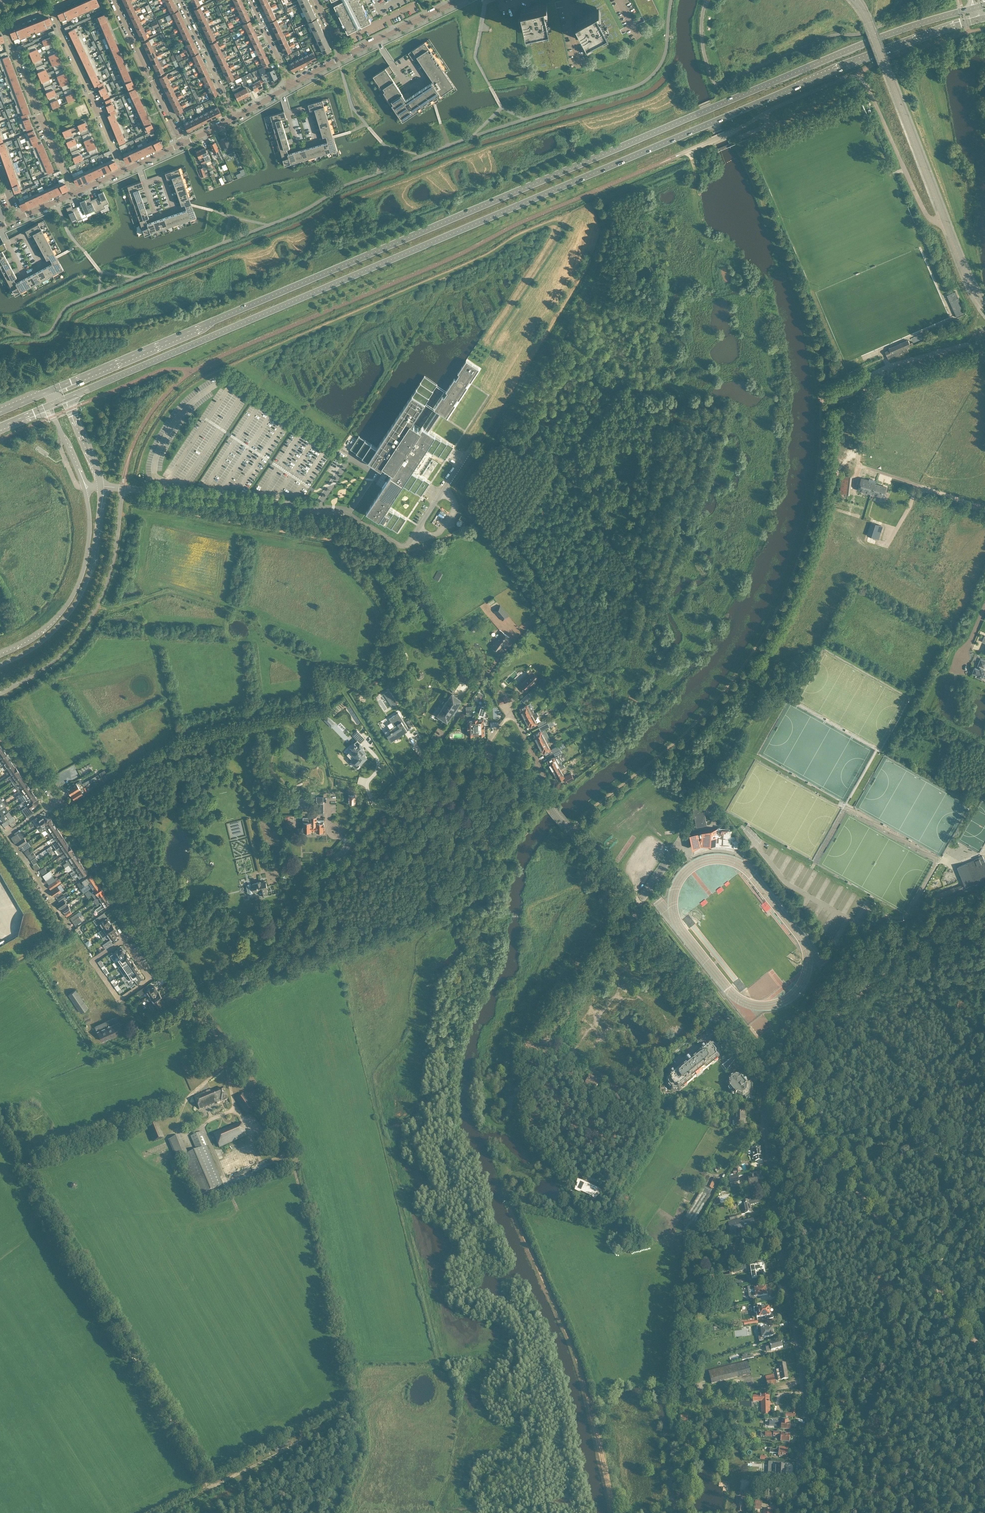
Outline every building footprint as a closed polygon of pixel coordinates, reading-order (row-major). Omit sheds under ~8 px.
[(96,0),(88,0),(84,2),(88,11),(99,6),(96,0)] [(133,5),(130,0),(124,3),(126,8),(133,5)] [(172,0),(170,0),(165,2),(167,5),(162,8),(163,10),(166,8),(167,8),(168,8),(168,7),(174,4),(172,0)] [(241,0),(237,0),(234,1),(236,6),(234,7),(234,6),(230,7),(231,9),(242,4),(241,0)] [(271,6),(269,2),(272,0),(271,0),(262,5),(265,10),(276,4),(275,3),(272,4),(272,6),(271,6)] [(364,0),(331,0),(336,10),(337,9),(340,15),(339,16),(343,24),(344,23),(347,29),(346,29),(348,34),(358,29),(359,30),(361,28),(361,27),(371,22),(369,18),(368,18),(365,13),(366,12),(362,4),(361,5),(360,2),(364,0)] [(604,0),(586,0),(591,11),(596,8),(608,30),(587,40),(594,55),(625,39),(623,35),(620,30),(604,0)] [(653,0),(634,0),(643,18),(644,22),(660,15),(653,0)] [(88,11),(84,2),(74,6),(78,15),(88,11)] [(557,9),(557,8),(556,3),(555,2),(544,4),(549,26),(528,31),(537,73),(569,66),(568,62),(564,41),(563,39),(559,20),(559,18),(557,9)] [(312,7),(310,3),(302,6),(304,11),(312,7)] [(549,26),(544,4),(544,3),(530,6),(521,8),(526,31),(528,31),(549,26)] [(177,9),(174,4),(168,7),(168,8),(170,12),(177,9)] [(245,9),(242,4),(231,9),(232,10),(237,8),(239,12),(245,9)] [(274,12),(271,8),(273,7),(274,8),(277,6),(276,4),(265,10),(267,15),(274,12)] [(129,14),(135,11),(134,9),(133,5),(126,8),(129,14)] [(78,15),(74,6),(64,11),(67,19),(67,20),(78,15)] [(204,11),(203,12),(200,7),(194,10),(196,15),(203,12),(205,11),(208,10),(207,8),(204,10),(204,11)] [(314,12),(312,7),(304,11),(306,16),(314,12)] [(591,11),(586,14),(575,20),(586,41),(587,40),(608,30),(596,8),(591,11)] [(247,14),(245,9),(239,12),(240,14),(238,15),(239,16),(235,17),(236,19),(247,14)] [(181,16),(178,10),(169,15),(171,20),(172,20),(173,19),(174,19),(181,16)] [(67,19),(64,11),(58,14),(61,21),(67,19)] [(131,19),(138,16),(135,11),(129,14),(131,19)] [(205,18),(203,12),(196,15),(199,21),(205,18)] [(270,21),(281,15),(280,14),(277,15),(277,16),(276,17),(274,12),(267,15),(270,21)] [(316,17),(314,12),(306,16),(309,20),(316,17)] [(106,20),(103,14),(96,18),(98,23),(106,20)] [(243,22),(250,19),(247,14),(236,19),(237,21),(242,19),(243,22)] [(140,21),(138,16),(131,19),(134,24),(140,21)] [(183,21),(181,16),(174,19),(175,20),(177,24),(183,21)] [(205,18),(199,21),(201,26),(213,21),(212,19),(209,20),(208,16),(205,18)] [(52,25),(49,17),(43,19),(46,27),(47,27),(52,25)] [(311,26),(319,23),(317,18),(307,23),(309,27),(311,26)] [(46,27),(43,19),(32,24),(36,33),(47,28),(47,27),(46,27)] [(273,28),(279,25),(277,19),(270,22),(273,28)] [(108,25),(106,20),(98,23),(100,28),(108,25)] [(143,27),(140,21),(134,24),(136,30),(143,27)] [(186,26),(183,21),(177,24),(178,27),(177,27),(177,28),(173,29),(174,31),(178,30),(179,29),(186,26)] [(211,28),(208,23),(210,23),(210,24),(214,22),(213,21),(201,26),(204,31),(211,28)] [(252,26),(250,21),(243,24),(245,29),(244,29),(243,28),(240,30),(241,32),(252,26)] [(282,30),(285,28),(283,25),(287,23),(286,21),(284,22),(284,21),(280,22),(281,24),(279,25),(273,28),(276,33),(282,30)] [(321,27),(319,23),(311,26),(314,31),(321,27)] [(36,33),(32,24),(27,26),(31,35),(36,33)] [(102,33),(110,30),(108,25),(100,28),(102,33)] [(31,35),(27,26),(16,30),(19,38),(20,39),(31,35)] [(188,31),(186,26),(179,29),(182,34),(188,31)] [(215,26),(211,28),(204,31),(206,37),(218,31),(215,26)] [(79,30),(77,27),(69,31),(72,38),(82,34),(80,30),(79,30)] [(145,32),(143,27),(136,30),(139,35),(145,32)] [(323,32),(321,27),(314,31),(316,35),(323,32)] [(19,38),(16,30),(11,32),(14,40),(19,38)] [(104,38),(112,35),(110,30),(102,33),(104,38)] [(278,38),(289,33),(288,31),(285,33),(285,32),(284,33),(282,30),(276,33),(278,38)] [(148,37),(146,34),(148,33),(147,31),(145,32),(139,35),(141,40),(148,37)] [(190,36),(188,31),(182,34),(184,39),(182,39),(182,38),(178,40),(179,42),(190,36)] [(216,39),(213,34),(215,33),(215,34),(219,33),(218,31),(206,37),(209,42),(216,39)] [(257,36),(255,31),(248,34),(251,39),(257,36)] [(318,40),(325,36),(323,32),(316,35),(318,40)] [(287,40),(285,36),(286,35),(287,36),(290,35),(289,33),(278,38),(281,43),(287,40)] [(84,37),(82,34),(72,38),(75,45),(84,41),(82,38),(84,37)] [(114,40),(112,35),(104,38),(106,43),(114,40)] [(259,42),(257,36),(251,39),(251,41),(253,45),(259,42)] [(328,41),(325,36),(318,40),(320,44),(328,41)] [(54,47),(50,37),(42,40),(46,50),(54,47)] [(116,45),(114,40),(106,43),(108,48),(116,45)] [(152,45),(149,40),(143,43),(145,48),(152,45)] [(283,49),(294,43),(294,42),(290,43),(291,44),(289,45),(287,40),(281,43),(283,49)] [(85,44),(84,41),(75,45),(78,52),(88,47),(86,43),(85,44)] [(195,47),(193,41),(187,44),(189,49),(187,49),(187,48),(183,50),(184,52),(186,51),(195,47)] [(219,46),(217,41),(210,44),(213,50),(224,44),(223,42),(220,44),(220,45),(219,46)] [(330,45),(328,41),(320,44),(322,49),(330,45)] [(256,50),(262,47),(259,42),(253,45),(254,48),(249,50),(242,53),(241,50),(240,51),(242,56),(250,52),(254,50),(255,49),(256,50)] [(423,43),(408,53),(413,60),(417,57),(433,81),(415,93),(413,95),(412,93),(410,94),(409,94),(411,96),(406,99),(390,75),(394,72),(390,65),(375,75),(373,76),(403,120),(415,112),(454,86),(446,74),(425,42),(423,43)] [(292,51),(290,46),(291,46),(292,47),(295,45),(294,43),(283,49),(286,54),(292,51)] [(35,44),(28,47),(31,57),(39,54),(38,53),(35,44)] [(222,52),(219,47),(221,46),(221,47),(225,46),(224,44),(213,50),(215,55),(222,52)] [(111,53),(119,50),(116,45),(108,48),(111,53)] [(154,51),(152,45),(145,48),(148,54),(154,51)] [(332,50),(330,45),(322,49),(324,54),(332,50)] [(90,51),(88,47),(78,52),(82,59),(90,55),(89,52),(90,51)] [(198,52),(195,47),(186,51),(188,56),(198,52)] [(258,55),(264,52),(262,47),(256,50),(256,51),(258,55)] [(54,48),(47,51),(50,59),(51,60),(58,58),(54,48)] [(113,58),(121,55),(119,50),(111,53),(113,58)] [(227,56),(225,51),(225,50),(222,52),(215,55),(218,60),(224,57),(226,57),(227,56)] [(157,56),(154,51),(148,54),(150,59),(157,56)] [(267,57),(264,52),(258,55),(260,59),(258,60),(258,59),(254,60),(255,62),(267,57)] [(317,59),(313,52),(308,54),(312,62),(317,59)] [(201,59),(198,53),(192,56),(194,61),(193,61),(192,60),(189,62),(190,64),(193,62),(195,62),(195,61),(201,59)] [(39,54),(31,57),(35,66),(42,63),(39,55),(39,54)] [(312,62),(308,54),(303,57),(307,64),(312,62)] [(92,58),(90,55),(82,59),(85,65),(95,61),(93,57),(92,58)] [(123,60),(121,55),(113,58),(115,64),(123,60)] [(8,56),(0,59),(0,61),(1,62),(0,63),(0,65),(1,67),(11,63),(8,56)] [(157,58),(157,56),(150,59),(153,64),(159,61),(157,58)] [(227,63),(224,57),(218,60),(220,66),(227,63)] [(269,62),(267,57),(255,62),(256,64),(259,62),(259,61),(260,60),(263,65),(269,62)] [(307,64),(303,57),(299,59),(302,67),(307,64)] [(58,58),(51,60),(51,62),(55,70),(62,67),(58,58)] [(302,67),(299,59),(294,61),(297,69),(302,67)] [(125,65),(123,60),(115,64),(117,69),(125,65)] [(96,64),(95,61),(85,65),(88,72),(97,68),(95,65),(96,64)] [(162,67),(159,61),(153,64),(155,70),(162,67)] [(297,69),(294,61),(289,64),(293,72),(297,69)] [(13,70),(11,63),(1,67),(2,71),(4,70),(5,73),(13,70)] [(229,67),(227,63),(220,66),(223,71),(234,65),(233,64),(230,65),(230,66),(229,67)] [(206,69),(203,64),(197,66),(194,68),(196,71),(194,72),(194,74),(198,72),(198,73),(200,72),(199,72),(206,69)] [(43,65),(36,68),(40,77),(47,74),(47,73),(43,65)] [(127,70),(125,65),(117,69),(119,74),(127,70)] [(232,73),(229,68),(231,67),(232,69),(235,67),(234,65),(223,71),(225,76),(232,73)] [(277,77),(273,69),(266,72),(265,68),(264,66),(258,69),(260,74),(262,78),(264,82),(269,80),(277,77)] [(164,72),(162,67),(155,70),(158,75),(164,72)] [(63,68),(55,71),(59,80),(59,81),(66,78),(63,68)] [(98,71),(97,68),(88,72),(91,79),(101,74),(99,70),(98,71)] [(208,74),(206,69),(199,72),(200,72),(202,77),(208,74)] [(6,81),(16,77),(13,70),(5,73),(6,77),(4,77),(6,81)] [(129,76),(127,70),(119,74),(121,79),(129,76)] [(253,71),(244,76),(249,85),(249,86),(251,85),(254,90),(254,91),(259,89),(252,75),(254,74),(253,71)] [(234,78),(232,73),(225,76),(228,82),(234,78)] [(47,74),(40,77),(44,86),(51,83),(47,75),(47,74)] [(103,78),(101,74),(91,79),(95,86),(97,85),(103,82),(103,81),(102,79),(103,78)] [(210,79),(208,74),(202,77),(204,81),(202,82),(202,81),(198,82),(199,84),(210,79)] [(264,82),(262,78),(258,81),(254,74),(252,75),(259,89),(263,88),(262,85),(265,84),(264,82)] [(131,81),(129,76),(121,79),(124,84),(131,81)] [(19,84),(16,77),(6,81),(7,85),(9,84),(10,88),(19,84)] [(66,78),(59,81),(60,82),(63,90),(70,87),(66,78)] [(213,84),(210,79),(199,84),(200,86),(203,84),(203,83),(204,82),(207,87),(213,84)] [(100,91),(110,87),(108,83),(107,84),(105,80),(103,81),(103,82),(97,85),(100,91)] [(134,86),(131,81),(124,84),(126,89),(134,86)] [(173,88),(174,87),(173,85),(175,84),(174,82),(170,83),(163,87),(164,89),(164,90),(164,91),(165,91),(173,88)] [(21,91),(19,84),(10,88),(11,91),(10,91),(11,95),(21,91)] [(215,89),(213,84),(207,87),(209,91),(207,92),(207,91),(203,93),(204,94),(206,94),(215,89)] [(51,85),(44,88),(48,97),(55,94),(55,93),(51,85)] [(241,85),(237,87),(238,90),(239,91),(242,98),(249,94),(248,92),(246,87),(245,88),(242,89),(241,85)] [(233,86),(230,87),(232,89),(237,100),(242,98),(239,91),(238,90),(237,87),(234,89),(234,88),(233,86)] [(112,91),(110,87),(100,91),(103,98),(112,94),(110,91),(112,91)] [(137,93),(135,88),(127,92),(129,97),(137,93)] [(71,89),(64,92),(66,97),(68,101),(75,98),(71,89)] [(218,94),(215,89),(206,94),(208,99),(218,94)] [(24,98),(21,91),(11,95),(13,99),(14,98),(15,102),(24,98)] [(139,98),(137,93),(129,97),(132,102),(139,98)] [(55,94),(48,97),(52,108),(60,105),(60,104),(56,95),(55,94)] [(179,102),(178,99),(179,98),(178,96),(177,97),(170,100),(170,101),(169,101),(170,102),(172,105),(179,102)] [(114,100),(113,97),(104,101),(107,108),(117,104),(116,100),(114,100)] [(26,105),(24,98),(15,102),(16,105),(15,105),(16,109),(26,105)] [(142,103),(139,98),(132,102),(134,107),(142,103)] [(324,106),(322,100),(308,104),(310,110),(315,109),(324,106)] [(136,112),(144,108),(142,103),(134,107),(136,112)] [(119,108),(117,104),(107,108),(110,114),(110,115),(116,112),(117,112),(119,111),(117,108),(119,108)] [(29,113),(26,105),(16,109),(18,113),(19,113),(20,115),(20,116),(27,113),(29,113)] [(221,114),(217,107),(212,109),(216,117),(221,114)] [(146,114),(144,108),(136,112),(138,117),(146,114)] [(216,117),(212,109),(207,111),(211,119),(216,117)] [(211,119),(207,111),(203,114),(206,122),(211,119)] [(286,117),(284,111),(270,116),(272,122),(286,117)] [(118,115),(117,112),(116,112),(110,115),(110,114),(108,115),(111,123),(121,118),(119,115),(118,115)] [(29,120),(27,113),(20,116),(20,115),(18,116),(19,120),(18,120),(19,124),(29,120)] [(148,119),(146,114),(138,117),(141,122),(148,119)] [(206,122),(203,114),(198,116),(202,124),(206,122)] [(202,124),(198,116),(193,119),(197,127),(202,124)] [(286,118),(286,117),(272,122),(274,127),(283,125),(282,121),(287,120),(286,118)] [(122,122),(121,118),(111,123),(114,129),(122,126),(121,123),(122,122)] [(151,124),(148,119),(141,122),(143,127),(151,124)] [(197,127),(193,119),(188,121),(192,129),(197,127)] [(32,128),(29,120),(19,124),(21,128),(22,127),(23,131),(32,128)] [(192,129),(188,121),(183,124),(187,131),(192,129)] [(89,132),(85,122),(78,125),(79,129),(82,135),(89,132)] [(153,129),(151,124),(143,127),(145,132),(153,129)] [(275,133),(290,129),(289,126),(284,128),(283,125),(274,127),(275,133)] [(123,129),(122,126),(114,129),(116,136),(126,132),(125,128),(123,129)] [(67,142),(74,139),(73,138),(69,128),(62,131),(67,142)] [(290,131),(290,129),(275,133),(277,139),(286,136),(285,133),(290,131)] [(36,137),(33,130),(24,134),(26,137),(24,137),(26,141),(36,137)] [(128,136),(126,132),(116,136),(119,144),(128,140),(127,137),(128,136)] [(93,142),(89,133),(82,136),(86,144),(86,145),(93,142)] [(337,149),(334,140),(333,137),(332,134),(326,136),(328,142),(331,151),(337,149)] [(287,139),(286,136),(277,139),(279,144),(293,140),(292,138),(287,139)] [(39,144),(36,137),(26,141),(28,145),(29,145),(30,148),(33,146),(39,144)] [(226,137),(220,140),(224,148),(227,154),(234,150),(231,144),(230,144),(226,138),(226,137)] [(161,146),(158,138),(153,140),(156,148),(161,146)] [(78,148),(74,140),(74,139),(67,142),(70,151),(78,148)] [(156,148),(153,140),(148,143),(151,150),(156,148)] [(294,143),(293,140),(279,144),(281,150),(287,148),(287,149),(290,148),(289,144),(294,143)] [(97,152),(93,142),(86,145),(86,146),(90,154),(90,155),(97,152)] [(215,142),(210,145),(213,152),(215,151),(219,160),(224,157),(223,155),(220,149),(219,150),(215,142)] [(331,151),(328,142),(323,143),(325,153),(331,151)] [(34,154),(44,150),(41,143),(39,144),(33,146),(34,149),(33,150),(34,154)] [(151,150),(148,143),(143,145),(146,153),(151,150)] [(325,153),(323,143),(317,145),(318,150),(320,155),(325,153)] [(146,153),(143,145),(138,147),(141,155),(146,153)] [(320,155),(318,150),(317,145),(311,147),(314,156),(320,155)] [(8,147),(0,150),(0,151),(1,155),(10,152),(8,147)] [(141,155),(138,147),(133,150),(136,157),(141,155)] [(204,147),(200,149),(205,162),(206,161),(206,162),(211,160),(208,154),(204,147)] [(314,156),(311,147),(305,149),(307,154),(308,158),(314,156)] [(288,154),(287,149),(287,148),(281,150),(285,165),(291,163),(288,154)] [(78,149),(71,152),(75,162),(82,159),(78,149)] [(205,162),(200,149),(195,151),(203,166),(207,165),(206,164),(207,164),(206,162),(206,161),(205,162)] [(308,158),(307,154),(305,149),(300,150),(303,160),(308,158)] [(47,157),(44,150),(34,154),(36,158),(37,157),(39,160),(47,157)] [(136,157),(133,150),(128,152),(131,160),(136,157)] [(303,160),(300,150),(294,152),(297,161),(303,160)] [(11,157),(10,152),(1,155),(3,160),(11,157)] [(131,160),(128,152),(122,154),(126,162),(131,160)] [(297,161),(294,152),(288,154),(291,163),(297,161)] [(13,162),(11,157),(3,160),(5,165),(13,162)] [(50,164),(47,157),(39,160),(40,163),(39,164),(40,168),(50,164)] [(117,166),(113,158),(108,161),(112,168),(117,166)] [(112,168),(108,161),(103,163),(107,171),(112,168)] [(15,168),(13,162),(5,165),(7,171),(15,168)] [(107,171),(103,163),(98,165),(102,173),(107,171)] [(53,171),(50,164),(40,168),(42,172),(43,171),(45,174),(53,171)] [(102,173),(98,165),(93,167),(97,175),(102,173)] [(97,175),(93,167),(88,170),(92,177),(97,175)] [(17,173),(15,168),(7,171),(9,176),(17,173)] [(165,173),(167,179),(171,178),(181,174),(178,168),(165,173)] [(92,177),(88,170),(83,172),(87,180),(92,177)] [(87,180),(83,172),(78,174),(82,182),(87,180)] [(19,178),(17,173),(9,176),(11,181),(19,178)] [(82,182),(78,174),(73,177),(77,184),(82,182)] [(21,183),(19,178),(11,181),(13,186),(21,183)] [(68,188),(64,181),(59,183),(62,191),(68,188)] [(141,181),(127,186),(129,192),(143,187),(141,181)] [(23,182),(21,183),(13,186),(15,191),(23,189),(25,188),(23,182)] [(53,182),(48,185),(49,188),(52,195),(57,193),(54,185),(53,182)] [(62,191),(59,183),(54,185),(57,193),(62,191)] [(143,187),(129,192),(131,198),(140,195),(139,191),(144,190),(143,187)] [(52,195),(49,188),(44,190),(47,198),(52,195)] [(47,198),(44,190),(39,192),(42,200),(47,198)] [(42,200),(39,192),(34,194),(37,202),(42,200)] [(99,197),(95,198),(100,210),(105,208),(104,205),(108,203),(103,192),(98,194),(99,197)] [(37,202),(34,194),(29,197),(32,204),(37,202)] [(140,195),(131,198),(133,203),(147,198),(146,196),(141,198),(140,195)] [(32,204),(29,197),(24,199),(27,207),(32,204)] [(100,210),(95,198),(91,200),(89,198),(85,200),(90,212),(94,210),(95,213),(100,210)] [(147,198),(133,203),(135,209),(144,206),(143,203),(148,201),(147,198)] [(27,207),(24,199),(19,201),(22,209),(27,207)] [(90,212),(85,200),(80,202),(81,205),(77,207),(82,219),(87,216),(86,214),(90,212)] [(190,202),(184,204),(185,207),(186,210),(190,219),(195,217),(191,205),(190,202)] [(82,219),(77,207),(72,209),(71,206),(66,208),(71,220),(76,218),(77,221),(82,219)] [(144,206),(135,209),(137,215),(151,210),(150,207),(145,209),(144,206)] [(151,210),(137,215),(139,221),(145,219),(148,217),(147,214),(152,212),(151,210)] [(186,210),(181,212),(184,221),(190,219),(186,210)] [(181,212),(175,214),(178,223),(184,221),(181,212)] [(175,214),(169,216),(173,225),(178,223),(175,214)] [(169,216),(164,218),(167,227),(173,225),(169,216)] [(164,218),(158,220),(161,229),(167,227),(164,218)] [(145,219),(139,221),(144,235),(150,233),(147,223),(145,219)] [(158,220),(152,221),(156,231),(161,229),(158,220)] [(152,221),(147,223),(150,233),(156,231),(152,221)] [(32,233),(41,228),(38,223),(25,230),(28,236),(33,234),(32,233)] [(43,232),(41,228),(32,233),(33,234),(34,237),(43,232)] [(45,237),(43,232),(34,237),(37,241),(45,237)] [(48,241),(45,237),(37,241),(39,246),(48,241)] [(41,250),(50,246),(48,241),(39,246),(41,250)] [(53,250),(50,246),(41,250),(44,255),(53,250)] [(55,254),(53,250),(44,255),(46,259),(49,258),(55,254)] [(57,258),(55,254),(49,258),(51,261),(52,263),(53,263),(57,272),(63,269),(57,258)] [(12,258),(11,256),(6,258),(5,255),(0,258),(0,265),(12,258)] [(12,258),(0,265),(0,267),(2,271),(10,266),(9,263),(13,261),(12,258)] [(57,272),(53,263),(52,263),(47,266),(52,274),(57,272)] [(5,276),(18,269),(16,267),(12,269),(10,266),(2,271),(5,276)] [(52,274),(47,266),(45,267),(42,269),(45,273),(47,277),(52,274)] [(19,271),(18,269),(5,276),(7,281),(8,281),(13,278),(16,277),(15,274),(19,271)] [(47,277),(45,273),(42,269),(39,270),(37,272),(42,280),(47,277)] [(42,280),(37,272),(34,273),(31,274),(34,279),(36,283),(42,280)] [(36,283),(34,279),(31,274),(29,276),(26,277),(31,286),(36,283)] [(31,286),(26,277),(21,280),(26,289),(31,286)] [(20,292),(16,283),(13,278),(8,281),(9,284),(15,295),(20,292)] [(26,289),(21,280),(16,283),(20,292),(26,289)] [(955,291),(947,295),(956,317),(965,314),(955,291)] [(454,447),(429,431),(440,413),(447,418),(456,405),(454,404),(457,399),(459,400),(468,387),(466,386),(469,381),(471,382),(479,369),(466,360),(458,373),(459,374),(456,379),(454,378),(446,391),(447,392),(444,397),(443,396),(434,409),(437,411),(425,428),(422,426),(420,431),(411,424),(437,384),(425,376),(377,448),(359,436),(350,449),(381,470),(384,466),(387,469),(392,472),(386,482),(366,512),(398,532),(406,519),(388,507),(403,484),(421,496),(430,483),(412,471),(427,448),(445,460),(454,447)] [(861,478),(857,490),(870,494),(871,494),(871,493),(883,497),(887,487),(875,483),(875,482),(874,482),(868,480),(861,478)] [(444,516),(448,507),(442,505),(438,514),(444,516)] [(883,526),(871,522),(867,535),(879,539),(883,526)] [(439,581),(443,574),(438,571),(434,578),(439,581)] [(509,616),(500,605),(494,611),(496,614),(496,613),(502,620),(506,617),(507,617),(509,616)] [(498,651),(510,637),(502,631),(500,635),(499,634),(498,634),(497,634),(496,635),(496,636),(496,637),(496,638),(497,639),(496,640),(495,640),(494,641),(495,642),(491,646),(498,651)] [(778,635),(776,645),(786,648),(789,638),(778,635)] [(973,672),(978,674),(977,676),(982,678),(984,673),(984,661),(981,659),(978,665),(979,666),(978,668),(975,667),(973,672)] [(526,691),(539,679),(533,673),(529,678),(527,676),(523,679),(524,680),(520,685),(524,689),(525,689),(526,690),(526,691)] [(456,684),(451,679),(445,684),(451,691),(454,689),(453,687),(456,684)] [(528,692),(521,699),(523,701),(524,702),(531,695),(528,692)] [(457,707),(462,700),(452,693),(448,700),(447,700),(442,708),(437,715),(447,721),(452,714),(457,707)] [(535,713),(533,710),(531,711),(527,704),(520,708),(522,710),(520,711),(524,718),(532,714),(535,713)] [(406,724),(398,712),(392,717),(397,724),(385,732),(385,733),(391,741),(408,730),(404,725),(406,724)] [(534,717),(538,715),(537,712),(535,713),(532,714),(524,718),(528,725),(529,725),(530,727),(537,723),(534,717)] [(541,730),(534,734),(535,736),(534,737),(538,744),(548,739),(550,738),(545,729),(550,727),(548,722),(547,723),(539,727),(541,730)] [(364,750),(362,748),(364,746),(360,743),(365,738),(357,730),(352,735),(355,738),(357,740),(356,741),(350,746),(353,749),(353,750),(355,752),(349,757),(353,760),(351,761),(356,767),(357,767),(358,766),(359,766),(361,764),(360,764),(365,760),(364,759),(367,757),(364,754),(365,753),(363,751),(364,750)] [(548,739),(538,744),(542,751),(543,751),(544,753),(549,751),(550,754),(553,753),(560,749),(565,746),(563,743),(551,749),(547,743),(550,742),(548,739)] [(560,749),(553,753),(555,756),(554,757),(547,761),(549,763),(548,763),(549,764),(548,765),(549,767),(550,767),(552,770),(562,765),(561,765),(563,764),(561,761),(561,760),(560,758),(559,758),(558,755),(560,754),(561,754),(561,753),(562,753),(560,749)] [(6,754),(1,758),(2,760),(0,762),(0,765),(9,759),(6,754)] [(9,759),(0,765),(0,768),(2,767),(4,770),(7,767),(13,763),(9,759)] [(9,773),(17,768),(14,765),(13,763),(7,767),(9,770),(6,772),(7,774),(9,773)] [(563,773),(561,769),(565,766),(564,764),(561,765),(562,765),(552,770),(554,773),(553,774),(555,776),(556,777),(558,780),(564,777),(567,783),(574,779),(571,773),(565,777),(563,774),(563,773)] [(10,775),(8,777),(9,779),(10,778),(12,780),(15,778),(20,775),(19,773),(20,773),(17,768),(9,773),(10,775)] [(98,786),(114,776),(112,771),(88,785),(90,787),(97,783),(98,786)] [(15,785),(24,780),(20,775),(15,778),(12,780),(15,785)] [(19,790),(27,785),(24,780),(15,785),(18,790),(19,790)] [(70,787),(67,789),(71,795),(84,787),(85,786),(88,784),(90,783),(88,780),(82,784),(80,781),(74,784),(73,783),(69,786),(70,787)] [(19,797),(30,789),(27,785),(19,790),(18,790),(19,793),(16,795),(17,798),(18,797),(19,797)] [(84,787),(71,795),(74,799),(88,791),(86,786),(85,786),(84,787)] [(23,801),(34,794),(30,789),(19,797),(20,800),(21,799),(23,801)] [(37,799),(34,794),(23,801),(22,802),(24,805),(30,801),(36,802),(37,799)] [(36,805),(36,802),(30,801),(24,805),(26,807),(24,808),(27,812),(25,813),(27,817),(29,816),(34,813),(31,809),(36,805)] [(705,813),(704,807),(700,808),(700,805),(693,806),(694,809),(693,809),(691,810),(693,819),(695,818),(697,827),(707,825),(707,822),(708,822),(708,820),(706,820),(705,816),(705,813)] [(6,806),(0,810),(0,814),(1,816),(5,813),(9,811),(6,806)] [(5,813),(1,816),(0,817),(0,818),(3,823),(4,822),(4,821),(8,818),(5,813)] [(46,825),(47,817),(44,817),(36,822),(38,825),(39,825),(40,826),(38,827),(38,828),(42,829),(45,827),(46,825)] [(46,829),(54,824),(50,818),(47,817),(46,825),(45,827),(42,829),(38,828),(41,831),(46,829)] [(323,831),(323,820),(317,820),(317,817),(312,817),(304,817),(304,822),(304,831),(304,834),(310,834),(310,831),(311,831),(317,831),(323,831)] [(49,833),(57,828),(54,824),(46,829),(49,833)] [(54,837),(60,833),(57,828),(49,833),(48,834),(51,839),(54,837)] [(716,829),(689,834),(690,839),(691,841),(692,846),(692,847),(692,849),(701,845),(734,847),(735,847),(740,847),(740,840),(734,839),(735,836),(731,836),(731,828),(717,828),(716,829)] [(21,839),(17,833),(11,837),(15,843),(17,842),(21,839)] [(53,844),(63,837),(60,833),(54,837),(56,839),(52,842),(53,844)] [(61,846),(66,842),(63,837),(53,844),(55,846),(56,845),(57,848),(61,846)] [(24,838),(21,839),(17,842),(19,847),(27,842),(24,838)] [(64,853),(72,848),(70,846),(68,844),(66,842),(61,846),(62,848),(58,851),(60,853),(63,851),(64,853)] [(74,852),(72,848),(64,853),(61,856),(62,858),(67,855),(69,858),(75,854),(73,852),(74,852)] [(33,851),(31,852),(27,855),(30,860),(36,855),(33,851)] [(69,864),(78,858),(75,854),(69,858),(70,859),(63,864),(66,867),(69,865),(69,864)] [(957,867),(965,887),(966,887),(974,883),(976,886),(984,883),(984,882),(984,861),(983,856),(983,855),(979,857),(979,858),(980,859),(976,861),(975,860),(966,863),(959,866),(957,867)] [(78,858),(69,864),(69,865),(72,869),(81,863),(78,858)] [(72,876),(84,868),(81,863),(72,869),(74,871),(71,873),(72,876)] [(47,872),(44,867),(39,871),(42,875),(47,872)] [(88,873),(84,868),(72,876),(70,877),(72,880),(78,876),(79,878),(88,873)] [(50,870),(47,872),(42,875),(46,880),(53,875),(52,875),(53,875),(50,870)] [(80,888),(94,878),(91,874),(77,883),(80,888)] [(56,880),(53,875),(46,880),(49,884),(56,880)] [(94,878),(80,888),(83,893),(88,890),(98,883),(94,878)] [(58,884),(56,880),(49,884),(49,885),(48,885),(51,889),(58,884)] [(267,888),(265,880),(264,881),(261,882),(261,881),(261,882),(260,881),(257,882),(253,884),(251,885),(251,883),(248,884),(248,885),(247,886),(248,892),(250,892),(250,893),(253,893),(253,891),(254,891),(254,892),(259,891),(260,894),(268,892),(267,889),(267,888)] [(98,883),(88,890),(91,895),(92,894),(101,887),(98,883)] [(58,886),(56,887),(50,891),(54,897),(62,891),(58,886)] [(105,892),(101,887),(92,894),(95,899),(104,893),(105,892)] [(954,887),(934,896),(936,900),(956,892),(954,887)] [(100,903),(108,897),(104,893),(95,899),(93,901),(94,902),(95,902),(97,905),(100,903)] [(97,912),(111,902),(108,897),(100,903),(102,905),(95,909),(97,912)] [(67,902),(64,899),(57,904),(60,909),(67,904),(66,902),(67,902)] [(68,904),(65,905),(61,908),(64,913),(71,909),(68,904)] [(77,913),(74,915),(70,918),(72,921),(79,916),(77,913)] [(104,928),(111,923),(107,917),(104,919),(104,920),(100,915),(104,913),(93,920),(97,926),(100,923),(104,928)] [(82,921),(79,916),(72,921),(75,926),(82,921)] [(108,934),(115,929),(115,928),(112,923),(111,923),(104,928),(108,934)] [(119,935),(115,929),(108,934),(102,937),(104,939),(106,937),(107,938),(110,936),(112,940),(113,939),(114,939),(115,938),(116,937),(119,935)] [(113,943),(110,940),(103,944),(106,948),(113,943)] [(131,959),(126,952),(125,953),(122,947),(118,950),(118,949),(117,950),(115,951),(115,952),(114,952),(110,955),(124,975),(131,986),(135,984),(136,984),(136,983),(137,983),(139,982),(139,981),(143,979),(139,972),(140,972),(137,969),(135,965),(131,959)] [(48,952),(41,957),(44,961),(51,957),(48,952)] [(166,979),(164,975),(167,973),(165,970),(154,977),(159,984),(166,979)] [(149,994),(151,996),(158,991),(154,985),(151,988),(151,987),(150,988),(149,988),(148,989),(147,990),(146,990),(149,994)] [(69,994),(81,1012),(88,1008),(76,989),(69,994)] [(158,991),(151,996),(155,1002),(162,997),(158,991)] [(166,1003),(162,997),(155,1002),(159,1008),(163,1005),(166,1003)] [(95,1026),(102,1041),(123,1031),(122,1028),(124,1027),(122,1024),(120,1025),(117,1017),(95,1026)] [(729,1078),(715,1061),(719,1057),(720,1050),(715,1044),(708,1043),(706,1045),(705,1046),(704,1045),(701,1047),(702,1048),(696,1053),(689,1059),(689,1058),(686,1060),(687,1061),(680,1066),(674,1071),(673,1070),(671,1072),(671,1073),(669,1074),(668,1076),(667,1083),(672,1089),(679,1090),(687,1084),(691,1080),(696,1076),(703,1070),(717,1087),(743,1096),(749,1092),(748,1085),(749,1085),(746,1081),(747,1081),(745,1078),(744,1079),(741,1075),(740,1076),(733,1075),(729,1078)] [(600,1080),(590,1075),(586,1082),(581,1079),(577,1086),(588,1092),(589,1089),(594,1092),(600,1080)] [(644,1083),(638,1089),(644,1095),(650,1089),(644,1083)] [(211,1090),(194,1097),(199,1109),(216,1102),(217,1104),(228,1099),(223,1088),(212,1092),(211,1090)] [(239,1098),(236,1099),(247,1115),(249,1113),(250,1114),(257,1109),(246,1092),(242,1095),(241,1093),(237,1096),(239,1098)] [(744,1121),(745,1121),(745,1110),(735,1110),(735,1125),(744,1125),(744,1121)] [(154,1142),(164,1137),(157,1122),(146,1127),(154,1142)] [(246,1136),(240,1123),(235,1125),(234,1122),(229,1125),(230,1127),(214,1134),(219,1147),(246,1136)] [(208,1145),(205,1138),(202,1131),(191,1136),(196,1150),(181,1156),(198,1196),(223,1185),(206,1146),(208,1145)] [(187,1153),(182,1140),(180,1135),(168,1140),(176,1158),(187,1153)] [(752,1148),(753,1157),(754,1157),(755,1161),(762,1160),(761,1156),(762,1156),(760,1147),(755,1148),(755,1147),(752,1147),(752,1148)] [(716,1180),(702,1174),(699,1180),(704,1183),(703,1185),(712,1190),(715,1183),(716,1184),(718,1180),(716,1179),(716,1180)] [(731,1177),(729,1177),(731,1183),(740,1181),(738,1175),(733,1176),(731,1177)] [(754,1175),(748,1175),(750,1188),(758,1186),(757,1180),(758,1179),(758,1178),(757,1177),(757,1176),(755,1177),(754,1175)] [(577,1183),(575,1190),(583,1194),(584,1193),(591,1196),(595,1199),(598,1196),(601,1192),(597,1188),(582,1181),(578,1180),(577,1183)] [(748,1200),(742,1201),(738,1202),(738,1205),(743,1204),(745,1214),(751,1212),(750,1205),(761,1202),(760,1198),(749,1201),(748,1200)] [(752,1220),(741,1223),(740,1221),(729,1224),(731,1231),(735,1230),(736,1235),(751,1231),(750,1226),(754,1225),(752,1220)] [(723,1252),(722,1253),(725,1262),(727,1261),(734,1259),(733,1257),(737,1257),(735,1252),(736,1252),(734,1244),(728,1246),(725,1247),(726,1252),(723,1252)] [(757,1265),(750,1266),(751,1273),(764,1271),(763,1264),(762,1262),(757,1264),(757,1265)] [(765,1277),(764,1271),(751,1273),(752,1279),(761,1277),(761,1279),(765,1278),(764,1277),(765,1277)] [(761,1285),(754,1286),(747,1287),(749,1298),(767,1295),(767,1294),(767,1292),(766,1291),(765,1287),(762,1288),(761,1285)] [(700,1300),(700,1307),(707,1307),(707,1303),(711,1303),(711,1298),(707,1298),(707,1300),(700,1300)] [(769,1307),(762,1308),(761,1304),(754,1305),(755,1314),(752,1314),(753,1318),(757,1317),(759,1317),(765,1316),(765,1318),(767,1318),(767,1319),(773,1318),(774,1317),(773,1315),(772,1314),(770,1314),(770,1313),(770,1312),(769,1307)] [(766,1323),(758,1324),(758,1326),(757,1327),(760,1341),(763,1341),(763,1338),(770,1337),(773,1336),(774,1335),(773,1333),(772,1332),(772,1328),(769,1329),(769,1328),(768,1328),(768,1329),(764,1329),(763,1329),(763,1330),(762,1330),(762,1327),(767,1327),(766,1323)] [(781,1340),(765,1345),(767,1352),(771,1350),(783,1347),(781,1340)] [(708,1371),(712,1384),(751,1374),(747,1361),(708,1371)] [(780,1370),(776,1370),(778,1380),(788,1378),(785,1363),(779,1364),(780,1370)] [(774,1375),(766,1376),(768,1387),(776,1386),(774,1375)] [(769,1401),(769,1395),(761,1395),(760,1395),(760,1396),(753,1396),(753,1402),(762,1401),(762,1415),(770,1414),(769,1402),(770,1402),(770,1401),(769,1401)] [(795,1417),(795,1408),(791,1408),(792,1413),(789,1414),(785,1415),(785,1417),(789,1416),(789,1417),(795,1417)] [(781,1419),(781,1420),(778,1420),(779,1418),(766,1419),(766,1422),(769,1422),(769,1425),(777,1426),(777,1424),(781,1424),(781,1429),(790,1430),(790,1423),(788,1423),(788,1420),(781,1419)] [(778,1434),(774,1433),(765,1433),(765,1437),(781,1437),(781,1441),(783,1441),(783,1443),(787,1443),(787,1441),(789,1441),(789,1440),(790,1440),(790,1438),(789,1438),(789,1435),(785,1435),(785,1434),(782,1434),(782,1435),(778,1435),(778,1434)] [(786,1449),(777,1448),(777,1450),(771,1449),(770,1452),(775,1452),(780,1452),(779,1456),(782,1456),(782,1455),(786,1455),(787,1451),(785,1451),(786,1449)] [(783,1466),(783,1462),(771,1462),(771,1466),(775,1467),(774,1477),(784,1478),(785,1466),(783,1466)] [(738,1497),(737,1512),(742,1512),(744,1512),(745,1498),(738,1497)]
